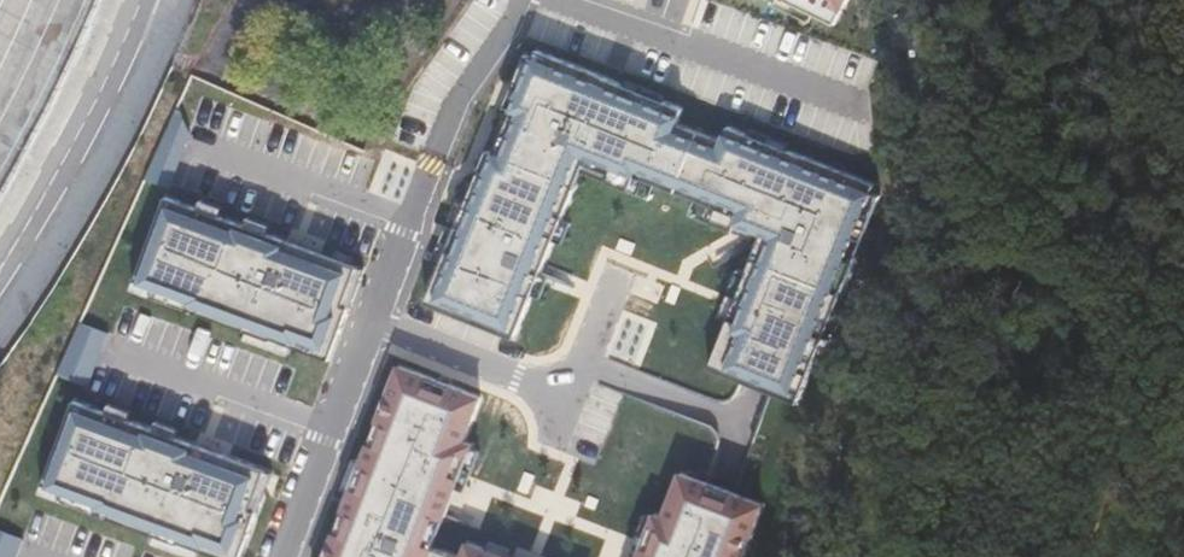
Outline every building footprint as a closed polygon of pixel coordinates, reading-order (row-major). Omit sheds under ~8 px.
[(846,16),(852,0),(805,0),(846,16)] [(753,133),(732,124),(726,139),(681,121),(688,106),(667,98),(665,102),(628,87),(629,83),(540,47),(537,55),(529,52),(508,104),(516,107),(499,151),(491,148),(467,208),(475,211),(462,242),(454,239),(430,300),(519,336),(539,285),(549,261),(580,183),(572,180),(581,158),(615,171),(612,179),(641,191),(647,177),(713,203),(707,218),(737,230),(740,222),(773,235),(764,257),(757,254),(739,298),(734,310),(712,366),(742,378),(757,384),(801,402),(885,194),(876,191),(880,183),(790,148),(789,152),(752,137),(753,133)] [(667,98),(629,83),(628,87),(665,102),(667,98)] [(615,171),(581,158),(572,180),(580,183),(586,169),(612,179),(615,171)] [(200,210),(168,198),(137,281),(192,302),(189,311),(272,342),(274,338),(332,359),(365,272),(268,236),(247,228),(221,218),(200,210)] [(225,210),(203,202),(200,210),(221,218),(225,210)] [(271,227),(250,219),(247,228),(268,236),(271,227)] [(773,235),(740,222),(737,230),(755,237),(762,240),(757,254),(764,257),(773,235)] [(192,302),(137,281),(134,290),(189,311),(192,302)] [(81,323),(57,374),(88,387),(111,335),(81,323)] [(512,556),(470,540),(464,556),(435,544),(426,541),(437,513),(445,516),(462,472),(474,442),(466,439),(483,395),(401,363),(327,556),(514,556),(512,556)] [(273,472),(176,437),(155,429),(129,420),(107,412),(76,401),(44,484),(100,504),(96,513),(224,556),(241,556),(273,472)] [(132,412),(110,404),(107,412),(129,420),(132,412)] [(179,429),(158,421),(155,429),(176,437),(179,429)] [(763,502),(719,485),(705,480),(681,471),(664,515),(656,512),(645,540),(639,556),(742,556),(763,502)] [(100,504),(44,484),(41,493),(96,513),(100,504)] [(435,544),(445,516),(437,513),(426,541),(435,544)] [(22,539),(0,530),(0,556),(16,556),(22,539)]
